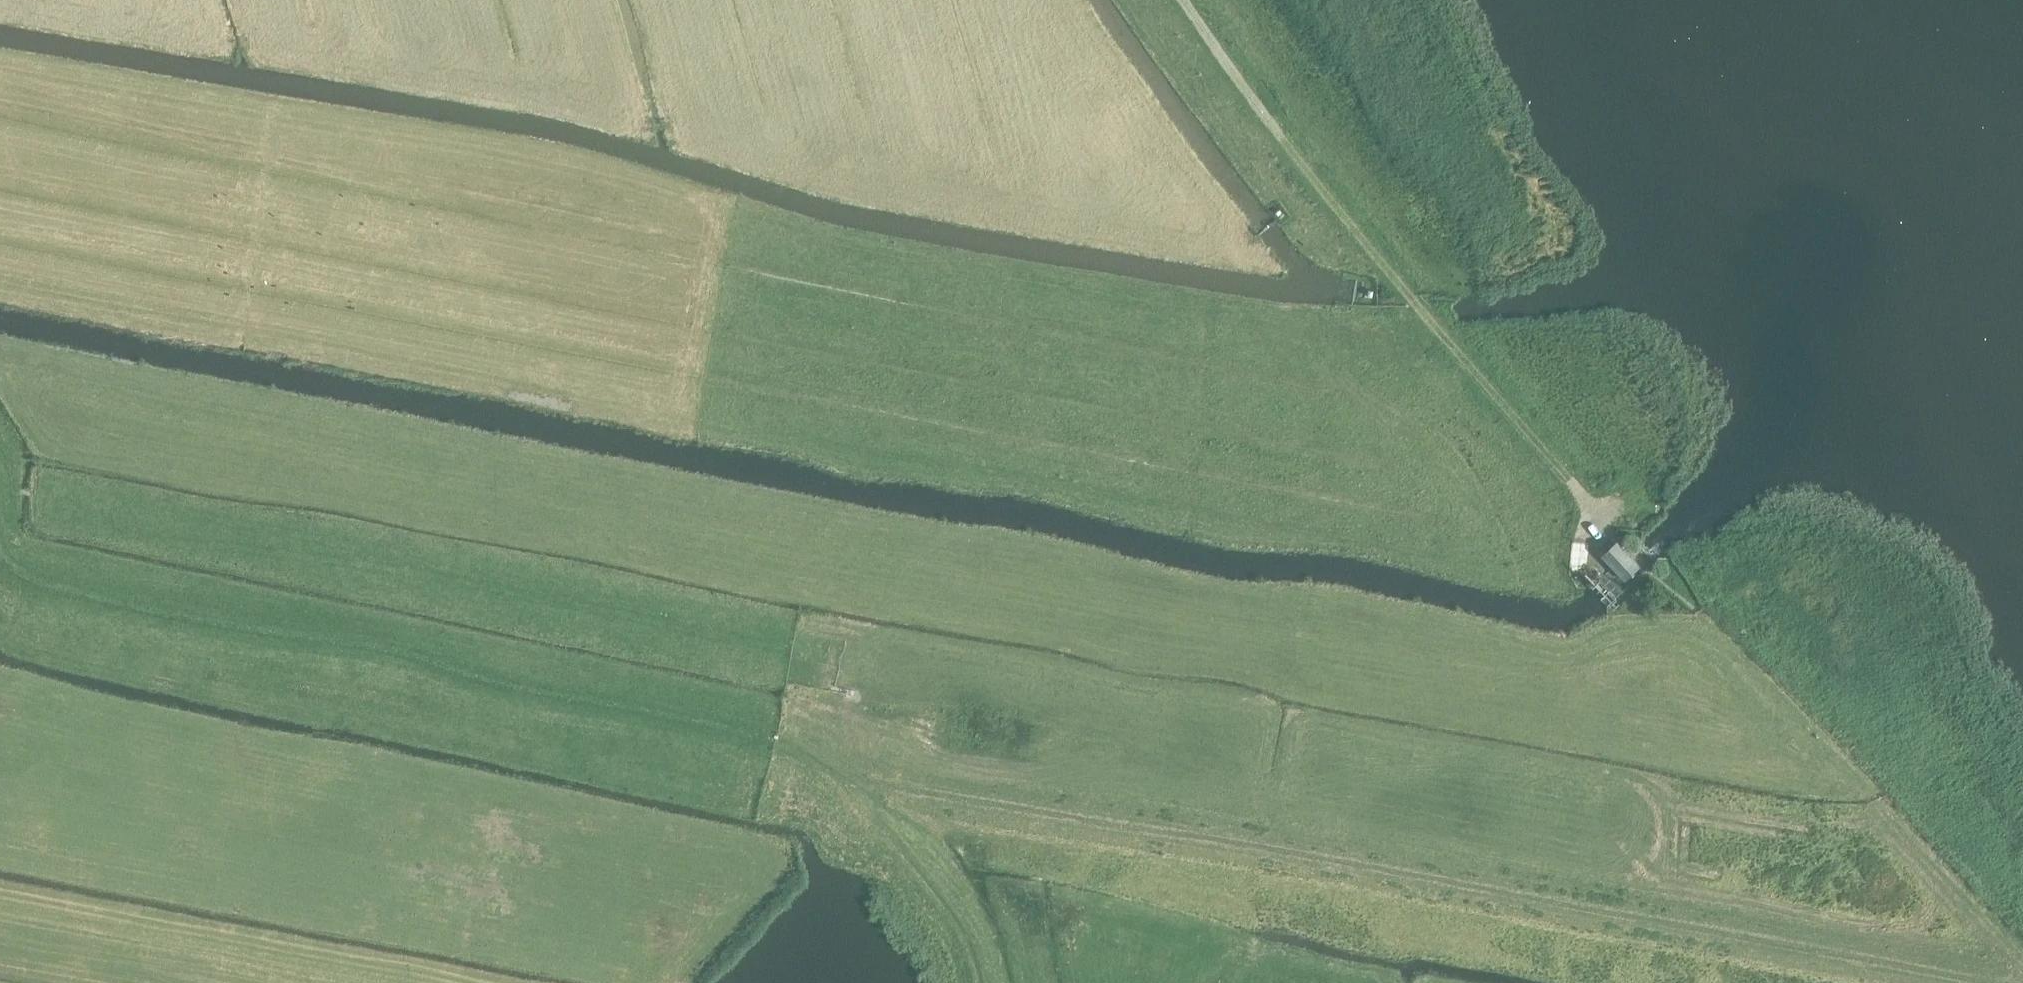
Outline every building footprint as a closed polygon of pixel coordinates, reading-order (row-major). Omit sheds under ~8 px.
[(1640,565),(1616,540),(1601,555),(1612,567),(1618,573),(1624,580),(1640,565)]
